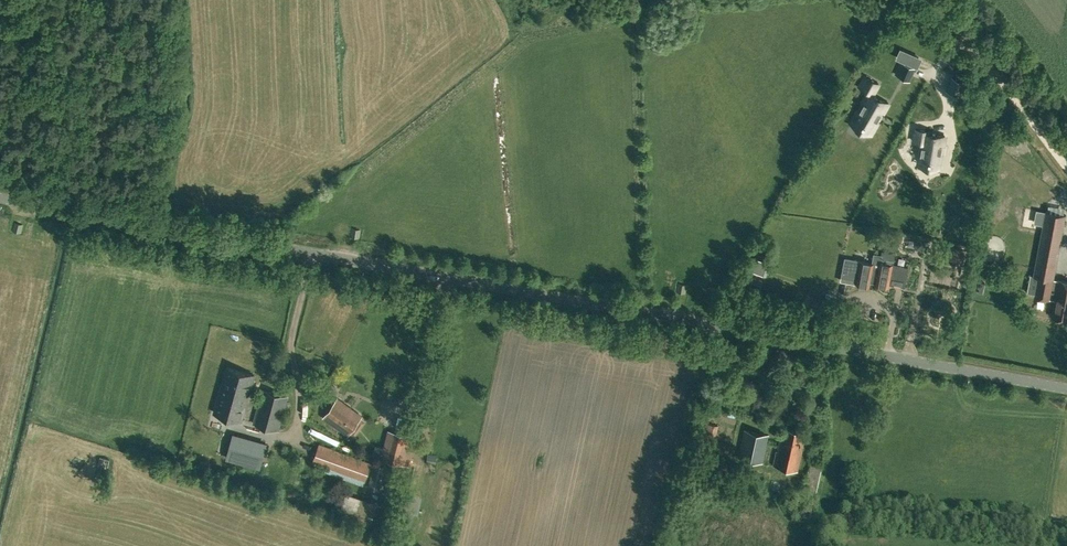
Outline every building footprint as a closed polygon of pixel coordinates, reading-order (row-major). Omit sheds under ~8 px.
[(911,74),(899,68),(896,74),(909,80),(911,74)] [(864,125),(873,130),(878,121),(877,120),(881,113),(882,114),(888,103),(872,94),(878,83),(866,76),(860,88),(868,92),(862,103),(863,103),(860,110),(859,109),(853,119),(862,124),(864,126),(864,125)] [(950,83),(963,89),(965,83),(952,78),(950,83)] [(912,99),(909,107),(919,110),(922,102),(912,99)] [(914,141),(922,143),(919,159),(928,161),(928,162),(930,162),(931,161),(939,163),(942,146),(943,146),(945,136),(928,133),(929,131),(916,128),(914,141)] [(1065,215),(1063,215),(1047,212),(1046,212),(1045,214),(1043,225),(1063,228),(1065,215)] [(22,225),(13,223),(11,232),(20,234),(22,225)] [(866,227),(864,237),(871,238),(873,228),(866,227)] [(351,229),(350,238),(360,239),(361,230),(351,229)] [(947,259),(963,262),(966,249),(950,246),(947,259)] [(1039,277),(1038,280),(1035,297),(1055,301),(1055,302),(1052,317),(1066,320),(1066,282),(1055,279),(1053,279),(1055,270),(1058,252),(1039,248),(1033,276),(1039,277)] [(873,253),(871,263),(861,261),(844,258),(842,272),(858,276),(857,283),(869,285),(870,281),(873,282),(875,270),(879,271),(880,264),(881,264),(881,262),(882,255),(873,253)] [(875,270),(873,282),(877,283),(877,285),(888,286),(890,278),(898,280),(899,275),(906,276),(908,268),(892,264),(881,262),(881,264),(880,264),(879,271),(875,270)] [(678,282),(676,291),(685,293),(687,284),(678,282)] [(213,413),(242,421),(255,374),(226,366),(213,413)] [(336,386),(329,383),(325,390),(333,394),(336,386)] [(262,389),(252,424),(279,431),(289,396),(262,389)] [(712,397),(710,404),(723,406),(724,400),(712,397)] [(365,422),(360,418),(361,416),(337,399),(323,418),(347,435),(349,433),(354,437),(365,422)] [(719,426),(705,423),(700,449),(713,452),(719,426)] [(806,432),(783,427),(774,465),(797,470),(806,432)] [(769,435),(744,429),(738,457),(763,463),(769,435)] [(382,458),(404,464),(411,437),(389,431),(382,458)] [(232,434),(225,459),(260,469),(267,443),(232,434)] [(365,483),(370,466),(372,462),(359,458),(319,444),(312,462),(350,476),(349,478),(365,483)] [(381,488),(397,492),(403,467),(376,458),(368,487),(380,491),(381,488)] [(211,463),(201,460),(199,467),(209,470),(211,463)] [(823,463),(811,461),(806,489),(816,491),(823,463)] [(728,480),(737,482),(740,471),(731,470),(728,480)] [(346,493),(339,517),(369,527),(377,503),(346,493)] [(814,503),(804,501),(801,520),(810,522),(814,503)]
